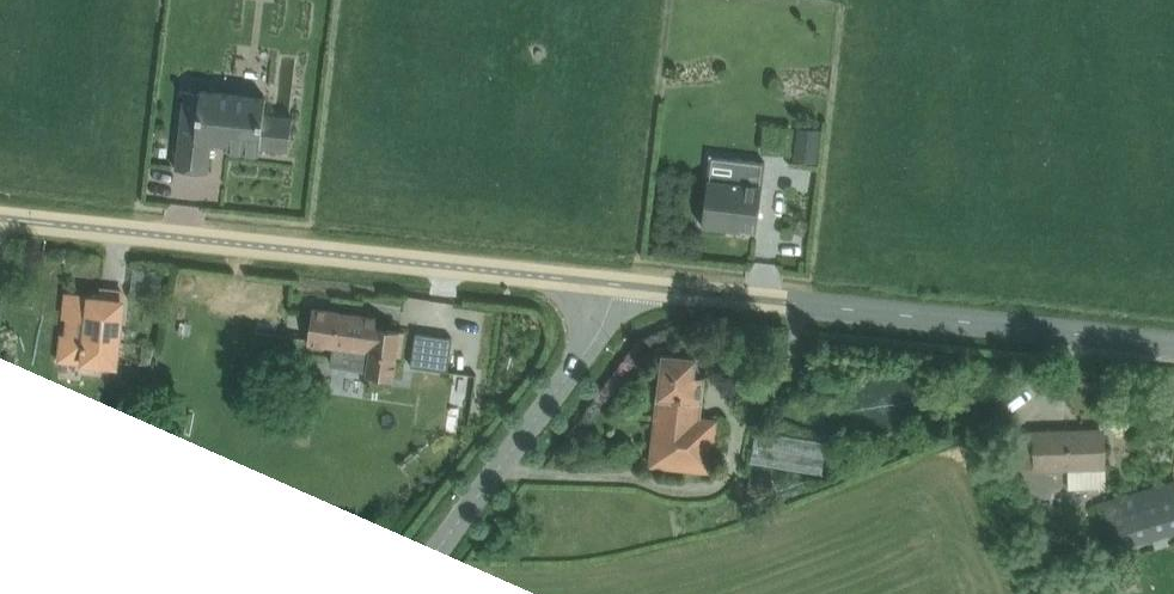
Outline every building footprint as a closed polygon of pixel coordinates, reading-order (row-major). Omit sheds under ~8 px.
[(185,84),(174,168),(209,173),(213,140),(288,150),(293,115),(268,111),(270,95),(185,84)] [(702,224),(759,230),(767,162),(710,156),(702,224)] [(59,360),(121,367),(128,298),(66,291),(59,360)] [(374,351),(379,315),(315,307),(311,343),(374,351)] [(590,412),(636,346),(624,337),(578,404),(590,412)] [(660,353),(651,466),(715,471),(719,418),(702,417),(705,380),(696,380),(698,356),(660,353)] [(1094,427),(1027,427),(1027,467),(1094,467),(1094,427)] [(791,451),(793,439),(750,430),(747,444),(742,443),(739,454),(811,471),(814,456),(791,451)] [(1098,506),(1114,560),(1173,541),(1173,482),(1098,506)]
